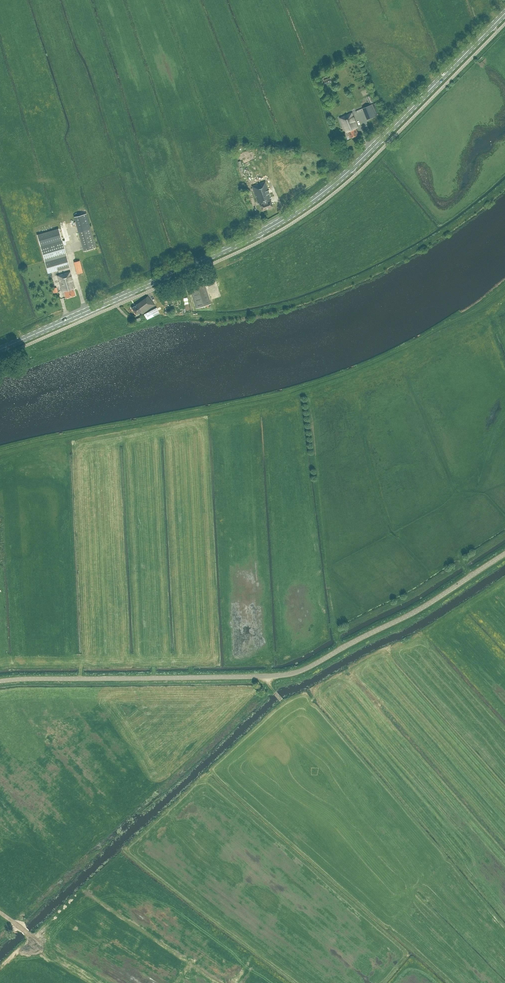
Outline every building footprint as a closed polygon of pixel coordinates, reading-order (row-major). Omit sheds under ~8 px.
[(376,116),(371,104),(364,107),(368,119),(376,116)] [(358,134),(356,128),(358,127),(352,112),(340,118),(346,132),(348,131),(351,138),(358,134)] [(273,207),(270,200),(271,200),(265,181),(252,186),(258,205),(259,204),(262,211),(273,207)] [(73,216),(83,251),(95,247),(85,213),(73,216)] [(36,234),(44,262),(48,273),(69,267),(66,255),(58,228),(36,234)] [(70,271),(57,275),(62,291),(64,291),(66,297),(75,295),(73,288),(75,288),(70,271)] [(188,284),(196,308),(210,303),(202,279),(188,284)] [(131,308),(136,315),(140,312),(142,314),(154,304),(148,295),(136,304),(131,308)] [(156,308),(144,314),(146,318),(158,311),(156,308)]
